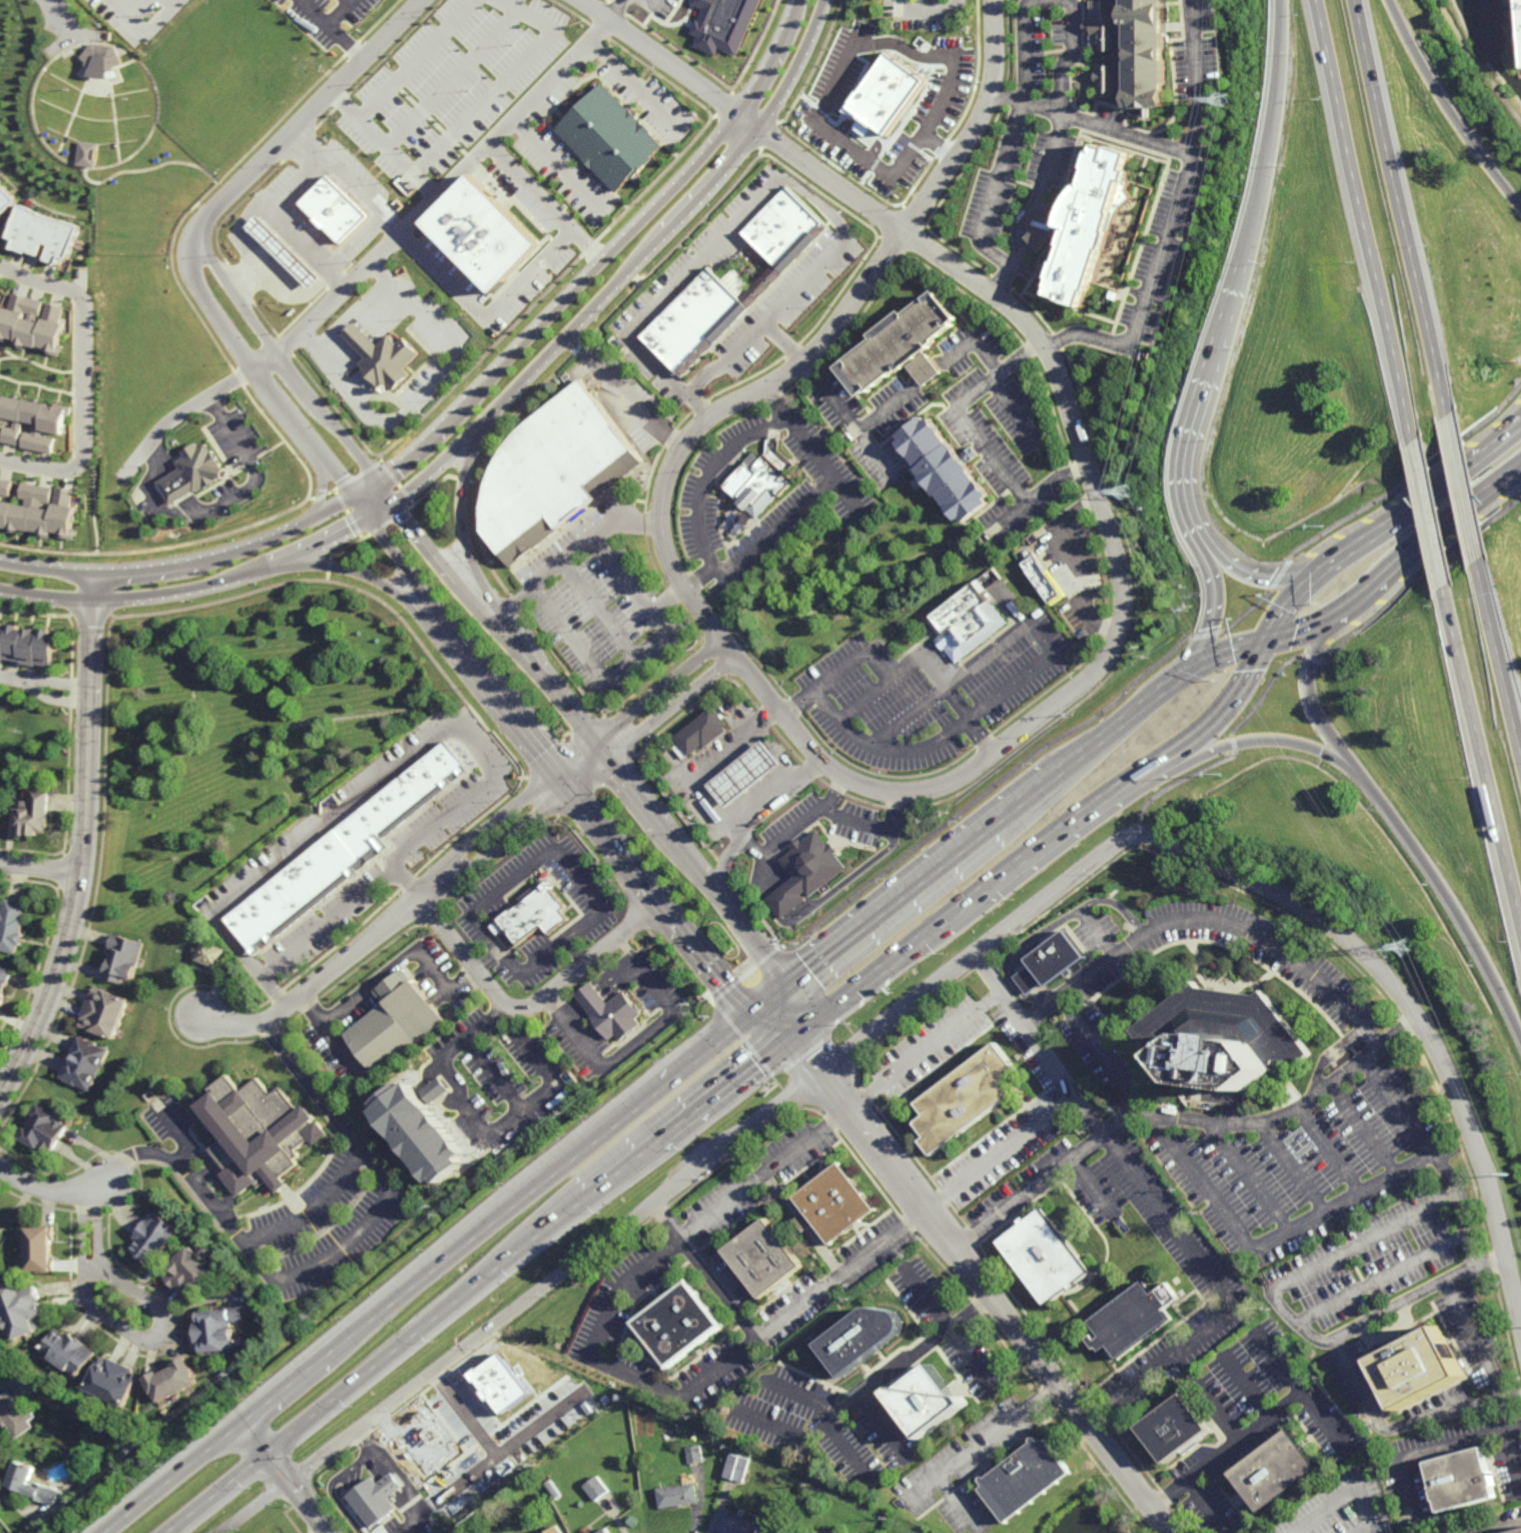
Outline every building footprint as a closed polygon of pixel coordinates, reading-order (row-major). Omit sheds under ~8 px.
[(758,0),(694,0),(692,6),(700,9),(690,34),(697,36),(693,47),(715,55),(717,49),(737,56),(758,0)] [(1090,1),(1128,0),(1129,46),(1090,47),(1090,31),(1086,31),(1086,19),(1090,19),(1090,1)] [(1129,107),(1128,0),(1168,0),(1169,106),(1129,107)] [(92,44),(114,47),(122,64),(114,67),(116,77),(109,79),(89,76),(83,72),(87,65),(81,57),(92,44)] [(928,79),(888,53),(850,112),(862,119),(857,128),(870,136),(876,126),(892,136),(928,79)] [(1119,66),(1119,96),(1099,96),(1098,84),(1096,85),(1096,66),(1119,66)] [(555,131),(598,88),(657,147),(614,190),(555,131)] [(76,166),(79,141),(99,144),(95,168),(76,166)] [(1085,307),(1061,300),(1061,296),(1050,293),(1061,261),(1039,252),(1026,238),(1030,234),(1033,229),(1034,224),(1035,217),(1054,217),(1062,223),(1064,212),(1069,200),(1074,191),(1082,183),(1086,184),(1098,144),(1133,152),(1127,169),(1132,170),(1126,189),(1132,198),(1126,203),(1119,209),(1114,214),(1085,307)] [(421,224),(493,293),(540,244),(468,175),(421,224)] [(325,176),(365,215),(338,243),(297,204),(325,176)] [(17,199),(0,181),(0,216),(17,199)] [(787,272),(746,231),(791,185),(832,226),(787,272)] [(21,206),(80,229),(67,261),(60,258),(58,265),(46,260),(52,246),(44,243),(39,255),(30,251),(29,254),(12,248),(15,240),(9,237),(21,206)] [(319,278),(257,215),(245,227),(308,289),(319,278)] [(776,284),(767,274),(777,264),(786,273),(776,284)] [(684,377),(643,336),(711,267),(753,307),(684,377)] [(765,295),(755,286),(765,276),(775,284),(765,295)] [(753,306),(744,298),(754,287),(764,296),(753,306)] [(13,293),(10,309),(3,307),(0,322),(0,340),(8,342),(9,338),(17,340),(16,347),(27,350),(28,345),(46,350),(45,353),(59,357),(67,324),(61,323),(64,307),(45,303),(46,301),(13,293)] [(957,318),(952,322),(954,325),(936,339),(937,341),(927,349),(946,372),(925,389),(906,366),(899,372),(898,370),(872,391),(870,388),(865,392),(846,367),(850,363),(848,361),(880,335),(879,334),(905,313),(906,314),(930,295),(933,297),(938,293),(957,318)] [(337,337),(351,323),(376,346),(385,336),(394,345),(400,341),(415,356),(401,371),(407,377),(391,394),(378,393),(376,387),(356,367),(362,361),(337,337)] [(512,569),(481,531),(481,506),(484,485),(490,467),(499,450),(509,437),(523,425),(579,379),(645,462),(512,569)] [(0,395),(0,441),(1,441),(0,442),(19,445),(23,422),(35,424),(33,433),(25,432),(22,448),(53,454),(56,435),(64,437),(69,407),(0,395)] [(927,421),(931,417),(962,456),(965,454),(964,453),(973,446),(980,455),(971,462),(971,461),(968,464),(994,496),(990,500),(993,504),(969,523),(965,519),(962,521),(942,495),(940,497),(919,470),(921,469),(900,442),(903,440),(899,436),(924,416),(927,421)] [(764,455),(767,430),(779,432),(778,450),(793,463),(786,472),(795,480),(760,521),(746,509),(744,512),(737,505),(741,501),(723,485),(740,464),(742,465),(745,462),(744,462),(753,451),(761,458),(764,455)] [(185,458),(182,453),(195,444),(198,449),(206,444),(221,469),(225,469),(225,480),(220,480),(196,496),(194,492),(180,470),(175,464),(185,458)] [(194,492),(173,506),(159,484),(180,470),(194,492)] [(78,508),(71,506),(73,491),(57,488),(53,508),(50,507),(53,488),(22,483),(19,503),(1,500),(2,496),(10,497),(13,480),(0,478),(0,527),(39,534),(39,537),(51,539),(52,532),(61,534),(60,538),(72,540),(78,508)] [(1050,571),(1055,568),(1070,590),(1070,591),(1070,593),(1055,605),(1026,565),(1039,555),(1050,571)] [(990,589),(999,582),(1006,592),(1011,588),(1018,597),(1004,607),(1009,613),(991,628),(994,632),(964,656),(955,645),(954,646),(942,631),(937,634),(928,622),(937,615),(936,614),(981,578),(990,589)] [(5,660),(0,659),(0,621),(5,622),(4,626),(10,627),(11,621),(21,623),(21,627),(27,628),(27,625),(37,627),(37,631),(42,632),(43,626),(53,627),(52,631),(60,633),(56,658),(55,657),(54,665),(39,663),(40,657),(39,657),(38,665),(22,663),(24,655),(23,655),(22,660),(7,658),(7,652),(5,660)] [(707,749),(705,746),(691,756),(691,755),(684,760),(675,749),(682,744),(677,738),(716,707),(731,725),(728,728),(730,731),(707,749)] [(256,956),(226,919),(451,740),(475,770),(388,839),(394,847),(256,956)] [(727,808),(709,786),(765,741),(783,764),(727,808)] [(52,815),(53,815),(53,821),(52,821),(51,832),(43,832),(43,834),(25,833),(25,831),(16,830),(17,806),(26,807),(27,799),(37,800),(37,790),(53,791),(52,815)] [(830,843),(832,841),(839,850),(836,852),(847,866),(810,896),(806,892),(802,895),(807,901),(784,919),(767,898),(795,876),(781,859),(796,847),(794,844),(802,837),(805,840),(819,829),(830,843)] [(570,918),(549,934),(542,925),(511,950),(492,926),(500,920),(498,918),(510,908),(512,910),(547,882),(567,906),(563,909),(570,918)] [(18,954),(0,949),(0,931),(2,923),(0,923),(0,911),(5,912),(8,898),(28,903),(25,917),(27,918),(23,933),(26,933),(23,945),(20,944),(18,954)] [(1048,987),(1045,983),(1026,996),(1014,979),(1033,965),(1029,959),(1068,931),(1087,958),(1048,987)] [(134,979),(124,977),(122,983),(104,978),(108,962),(110,963),(111,958),(112,958),(114,949),(110,948),(114,934),(144,942),(134,979)] [(220,969),(196,960),(204,940),(227,949),(220,969)] [(2,1006),(0,1005),(0,965),(14,970),(9,983),(10,984),(2,1006)] [(449,1021),(376,1076),(345,1035),(385,1005),(375,993),(407,968),(417,981),(418,980),(449,1021)] [(1160,1054),(1168,1049),(1165,1044),(1146,1042),(1137,1030),(1200,981),(1205,987),(1254,994),(1260,990),(1309,1053),(1297,1062),(1274,1059),(1267,1064),(1272,1070),(1243,1090),(1182,1083),(1160,1054)] [(607,1003),(623,991),(634,1004),(635,1003),(641,1011),(639,1012),(641,1014),(636,1018),(641,1025),(619,1042),(614,1036),(608,1041),(590,1017),(591,1016),(575,995),(591,982),(607,1003)] [(130,999),(115,1039),(81,1027),(84,1020),(81,1019),(91,992),(94,993),(96,986),(130,999)] [(66,1058),(70,1060),(72,1055),(68,1053),(77,1035),(90,1041),(91,1040),(99,1043),(98,1044),(111,1050),(91,1092),(78,1086),(78,1087),(70,1084),(71,1083),(57,1076),(66,1058)] [(918,1104),(995,1044),(1014,1068),(1015,1070),(1014,1072),(1001,1082),(1011,1096),(933,1157),(922,1143),(927,1139),(918,1127),(918,1125),(918,1123),(919,1122),(927,1116),(918,1104)] [(209,1089),(227,1074),(240,1090),(257,1077),(270,1093),(279,1086),(298,1110),(306,1104),(317,1118),(311,1122),(312,1123),(317,1120),(329,1134),(314,1146),(309,1139),(295,1150),(299,1156),(295,1159),(298,1164),(282,1177),(288,1185),(279,1193),(268,1180),(258,1188),(255,1184),(239,1197),(222,1175),(227,1171),(211,1150),(225,1139),(218,1130),(214,1132),(204,1120),(208,1117),(199,1106),(213,1094),(209,1089)] [(434,1107),(473,1156),(466,1161),(470,1166),(442,1188),(438,1184),(434,1187),(375,1113),(380,1109),(375,1103),(400,1083),(406,1090),(415,1083),(423,1093),(443,1077),(454,1090),(434,1107)] [(60,1115),(57,1119),(68,1126),(53,1153),(42,1146),(39,1150),(20,1139),(25,1130),(24,1129),(33,1113),(35,1114),(41,1104),(60,1115)] [(831,1246),(815,1224),(804,1232),(795,1221),(807,1212),(797,1198),(840,1164),(876,1211),(831,1246)] [(1040,1210),(1026,1220),(1024,1217),(1019,1221),(1021,1224),(997,1242),(1045,1305),(1068,1287),(1071,1290),(1076,1286),(1073,1283),(1088,1272),(1040,1210)] [(161,1258),(160,1257),(153,1266),(131,1250),(138,1241),(135,1239),(155,1212),(180,1231),(173,1239),(174,1240),(161,1258)] [(762,1300),(725,1253),(767,1220),(804,1267),(762,1300)] [(53,1259),(55,1259),(55,1275),(37,1275),(37,1274),(27,1274),(27,1229),(37,1229),(37,1227),(56,1227),(56,1242),(53,1242),(53,1259)] [(195,1299),(190,1295),(184,1300),(165,1281),(171,1274),(167,1270),(189,1247),(218,1275),(195,1299)] [(5,1316),(0,1318),(0,1302),(1,1302),(0,1299),(0,1290),(21,1282),(25,1292),(37,1287),(43,1303),(39,1304),(44,1318),(36,1321),(40,1330),(36,1331),(37,1334),(15,1342),(11,1330),(8,1331),(5,1324),(8,1323),(5,1316)] [(666,1371),(632,1324),(687,1283),(721,1330),(666,1371)] [(1087,1341),(1092,1337),(1096,1343),(1101,1339),(1090,1324),(1142,1284),(1152,1297),(1167,1285),(1179,1300),(1164,1312),(1171,1321),(1118,1361),(1108,1348),(1100,1354),(1097,1349),(1095,1351),(1087,1341)] [(232,1331),(233,1331),(235,1351),(203,1355),(202,1348),(197,1348),(194,1322),(199,1321),(198,1315),(227,1312),(226,1309),(243,1307),(244,1322),(231,1324),(232,1331)] [(818,1346),(843,1378),(897,1337),(901,1333),(903,1327),(903,1322),(899,1315),(896,1312),(893,1311),(871,1308),(868,1308),(865,1310),(818,1346)] [(1371,1362),(1390,1352),(1385,1343),(1402,1334),(1407,1343),(1436,1327),(1462,1376),(1397,1411),(1371,1362)] [(66,1337),(68,1335),(73,1339),(74,1337),(97,1354),(77,1381),(50,1361),(51,1360),(41,1353),(57,1331),(66,1337)] [(502,1417),(533,1396),(502,1353),(472,1374),(502,1417)] [(108,1361),(109,1359),(135,1372),(133,1375),(139,1378),(124,1411),(85,1392),(101,1358),(108,1361)] [(195,1377),(194,1378),(198,1387),(185,1394),(183,1389),(159,1401),(157,1397),(154,1398),(146,1381),(160,1374),(161,1377),(177,1369),(176,1367),(187,1361),(195,1377)] [(895,1390),(903,1391),(934,1367),(957,1398),(964,1400),(969,1406),(923,1442),(888,1395),(895,1390)] [(4,1416),(0,1411),(0,1397),(10,1391),(25,1411),(31,1406),(37,1415),(31,1419),(34,1425),(18,1437),(8,1423),(6,1424),(1,1418),(4,1416)] [(521,1412),(495,1432),(479,1411),(496,1398),(498,1401),(507,1394),(521,1412)] [(1138,1429),(1183,1395),(1211,1431),(1166,1465),(1138,1429)] [(1231,1475),(1290,1431),(1320,1471),(1262,1515),(1231,1475)] [(429,1469),(417,1454),(427,1446),(440,1435),(453,1451),(429,1469)] [(982,1487),(977,1490),(1003,1524),(1068,1474),(1043,1440),(1038,1443),(1035,1439),(1033,1438),(1031,1438),(1030,1440),(1029,1441),(1029,1442),(1030,1443),(984,1479),(983,1478),(982,1477),(981,1477),(979,1478),(978,1479),(978,1481),(982,1487)] [(715,1460),(710,1459),(715,1443),(720,1444),(715,1460)] [(703,1461),(689,1463),(686,1446),(700,1444),(703,1461)] [(1442,1512),(1498,1497),(1492,1475),(1491,1476),(1484,1450),(1428,1465),(1437,1500),(1439,1500),(1442,1512)] [(744,1481),(725,1476),(732,1452),(751,1457),(744,1481)] [(43,1486),(44,1482),(64,1491),(61,1498),(58,1497),(54,1506),(30,1495),(31,1493),(8,1483),(17,1458),(37,1465),(31,1481),(43,1486)] [(403,1487),(387,1499),(395,1510),(369,1529),(345,1497),(372,1477),(377,1484),(392,1472),(403,1487)] [(594,1500),(582,1485),(596,1474),(608,1489),(594,1500)] [(661,1507),(658,1488),(697,1482),(700,1502),(661,1507)] [(555,1499),(549,1489),(554,1485),(561,1494),(555,1499)] [(775,1531),(774,1532),(725,1532),(716,1529),(726,1508),(745,1517),(748,1510),(767,1519),(764,1526),(775,1531)]
